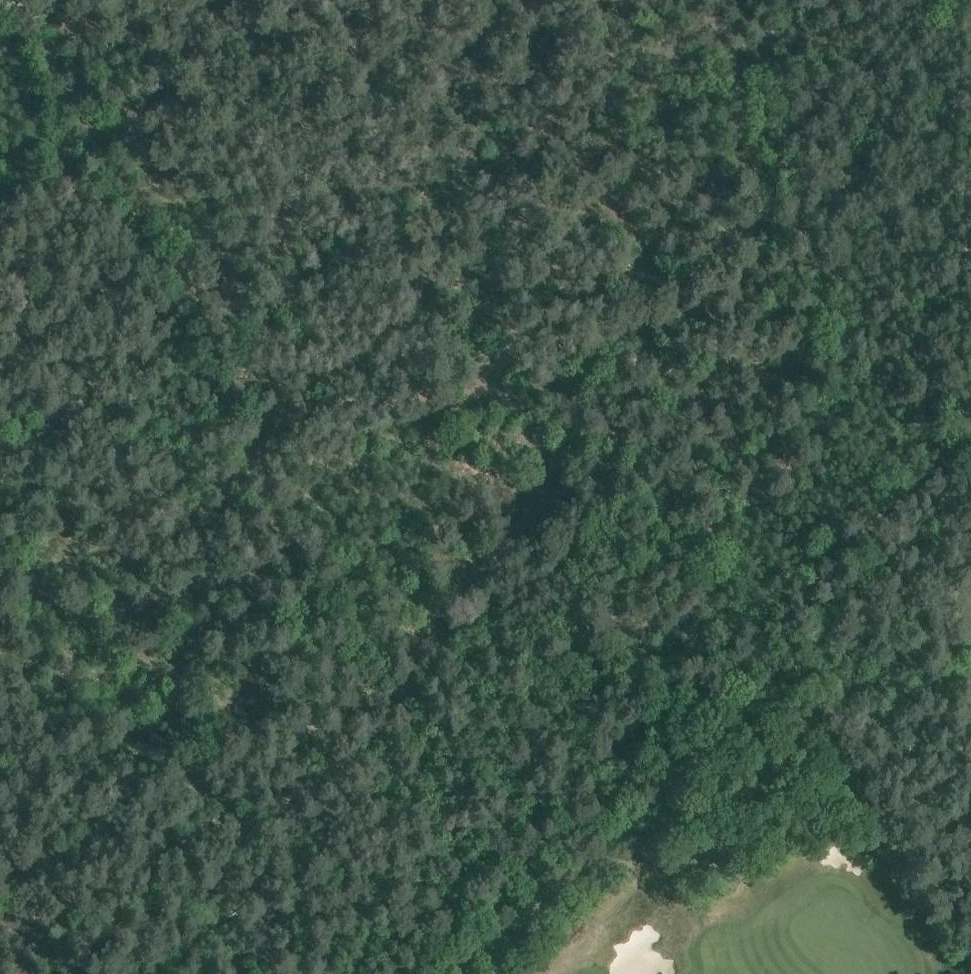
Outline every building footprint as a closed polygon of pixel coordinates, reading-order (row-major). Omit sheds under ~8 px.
[(629,973),(650,973),(639,963),(629,973)]
